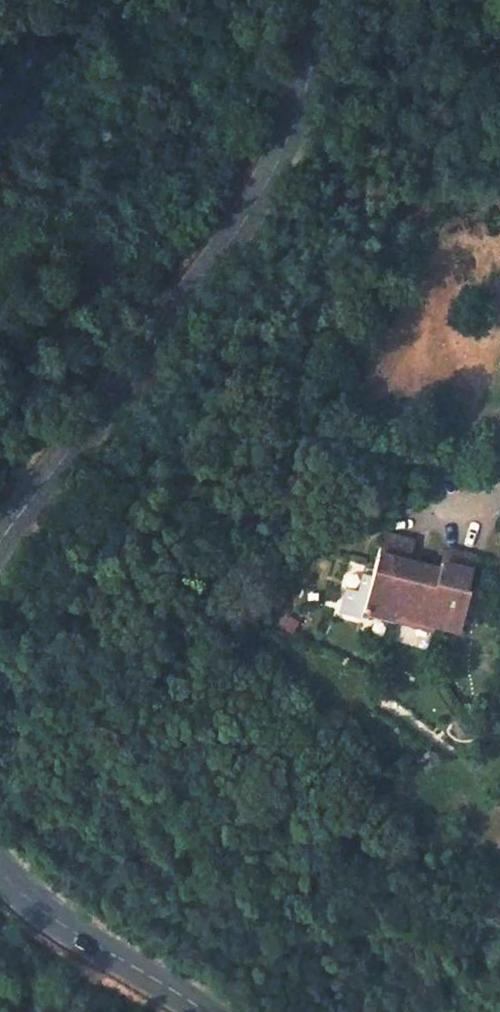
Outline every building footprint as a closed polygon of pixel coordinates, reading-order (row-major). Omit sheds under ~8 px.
[(358,619),(360,612),(429,631),(431,624),(457,631),(468,590),(464,589),(473,560),(442,551),(435,575),(404,566),(411,542),(380,534),(369,577),(360,574),(355,591),(343,588),(336,613),(358,619)]
